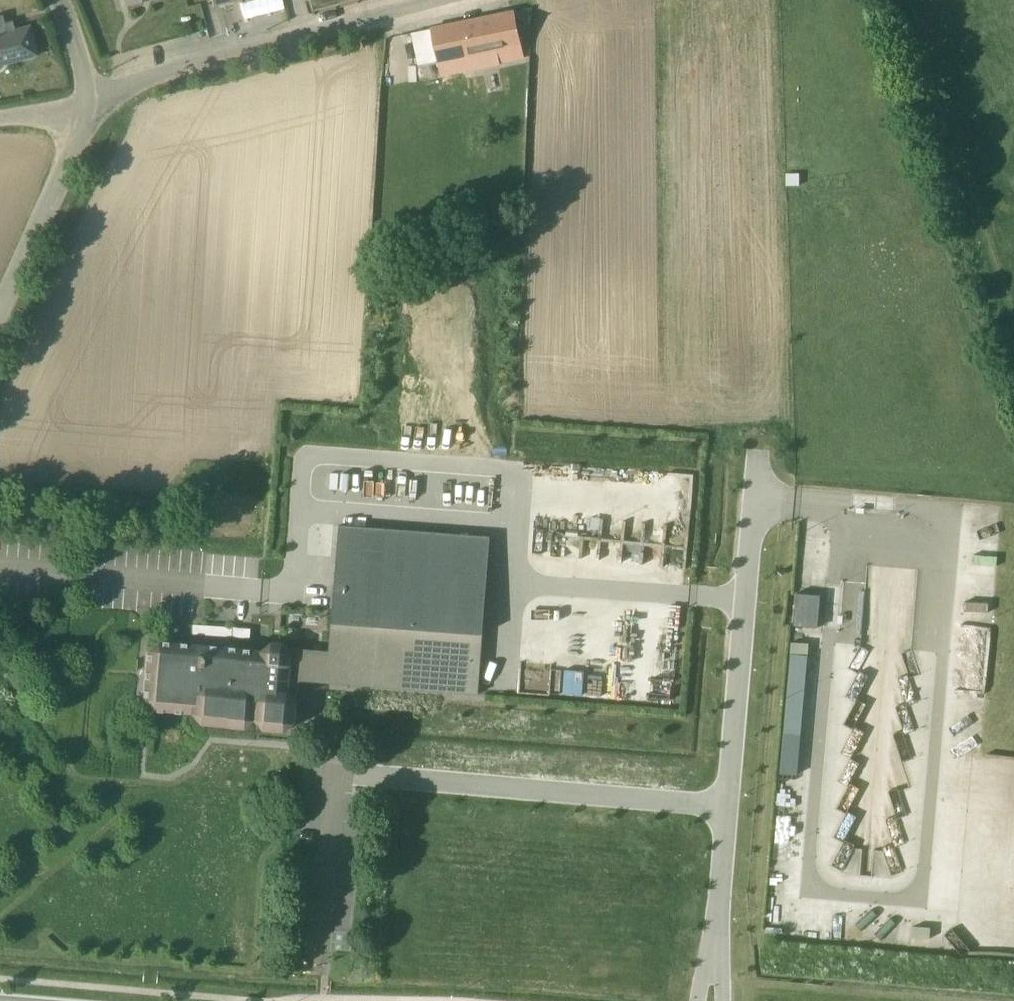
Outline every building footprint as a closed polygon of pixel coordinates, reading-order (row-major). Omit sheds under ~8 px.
[(430,30),(440,76),(497,64),(522,60),(512,12),(430,30)] [(35,56),(27,27),(11,31),(9,23),(3,25),(0,16),(0,65),(35,56)] [(440,76),(430,30),(410,34),(417,68),(420,67),(423,80),(440,76)] [(798,174),(784,174),(785,187),(798,187),(798,174)] [(801,586),(801,592),(828,594),(833,519),(801,517),(796,586),(801,586)] [(145,650),(140,701),(149,711),(188,715),(196,725),(245,729),(255,722),(263,731),(283,733),(294,723),(298,681),(347,685),(477,694),(489,537),(338,526),(328,651),(287,648),(282,642),(271,641),(260,650),(155,641),(145,650)] [(795,594),(793,625),(816,627),(818,596),(795,594)] [(805,656),(788,654),(782,734),(799,735),(805,656)] [(797,749),(785,748),(783,784),(795,785),(797,749)]
